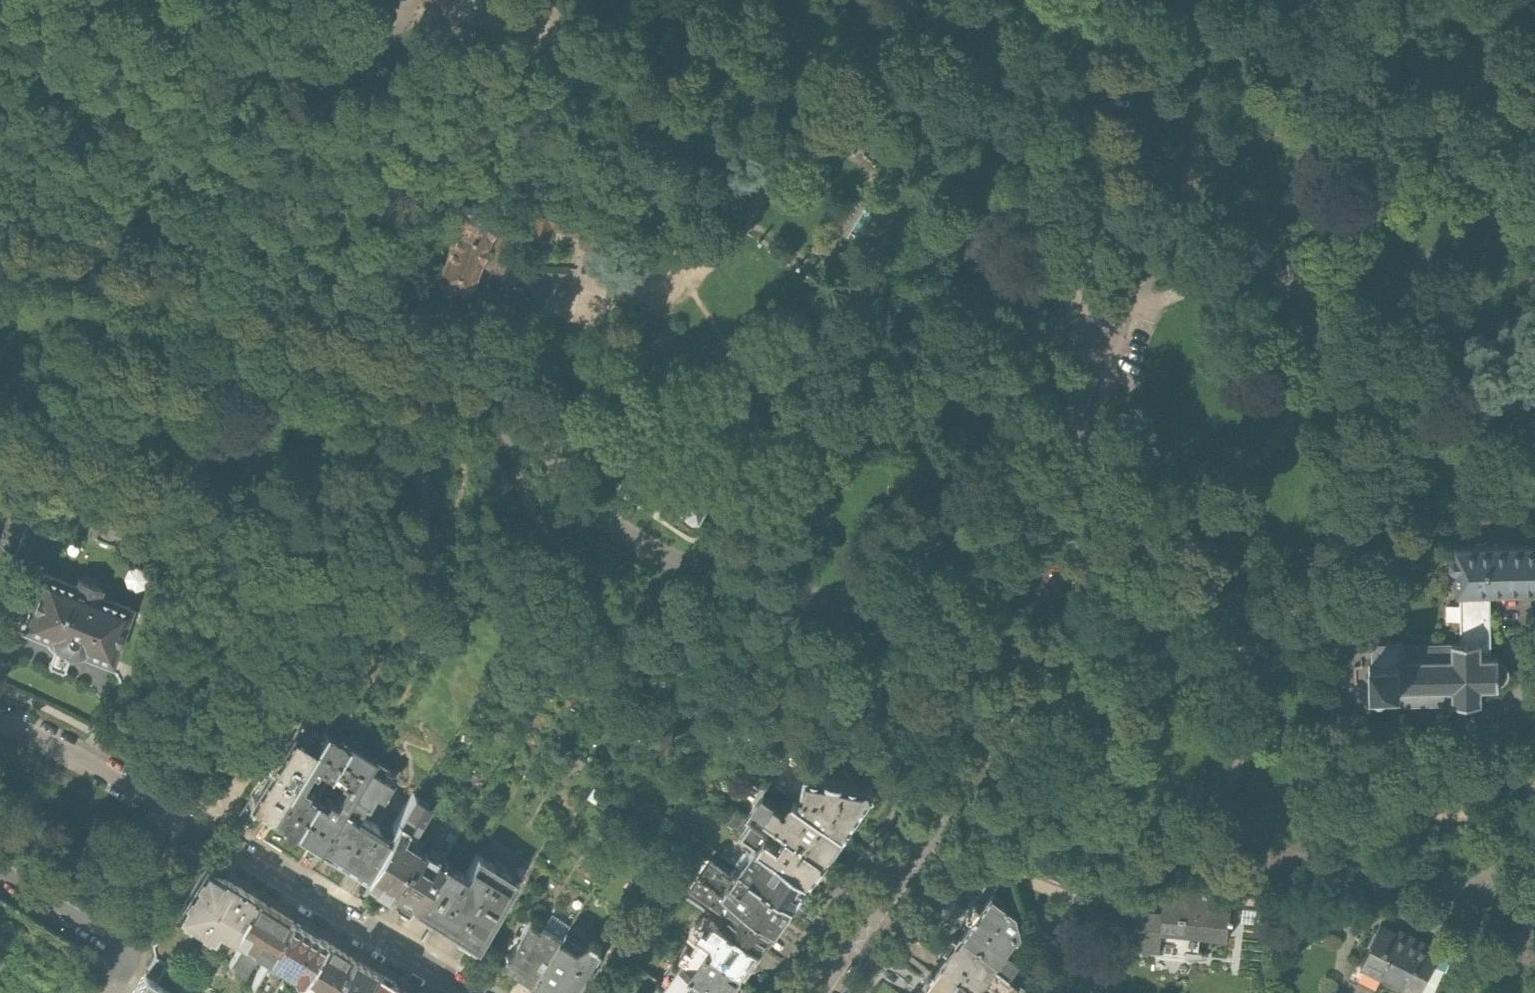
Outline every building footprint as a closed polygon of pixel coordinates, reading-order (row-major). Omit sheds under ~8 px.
[(458,224),(434,282),(468,295),(496,225),(508,230),(515,214),(463,193),(451,222),(458,224)] [(426,244),(414,240),(409,250),(421,255),(426,244)] [(705,464),(682,499),(700,511),(723,476),(705,464)] [(14,508),(13,509),(12,511),(12,512),(13,514),(13,515),(15,516),(16,517),(18,516),(19,516),(20,515),(21,514),(21,512),(21,511),(21,509),(20,508),(18,507),(17,507),(15,507),(14,508)] [(41,520),(32,516),(27,526),(37,530),(41,520)] [(1534,586),(1534,539),(1456,541),(1456,549),(1453,549),(1450,553),(1450,560),(1454,564),(1456,563),(1457,587),(1459,587),(1460,634),(1481,634),(1481,648),(1491,648),(1489,587),(1534,586)] [(39,568),(19,624),(49,637),(51,640),(53,644),(56,647),(60,649),(64,651),(69,651),(75,651),(81,649),(109,660),(129,604),(97,591),(99,584),(74,574),(71,580),(39,568)] [(450,609),(445,618),(452,622),(457,613),(450,609)] [(54,651),(49,664),(63,670),(68,656),(72,657),(75,656),(79,655),(107,666),(109,660),(81,649),(75,651),(69,651),(64,651),(60,649),(56,647),(53,644),(51,640),(49,637),(19,624),(16,630),(46,642),(48,645),(49,647),(52,649),(54,651)] [(1404,631),(1379,631),(1378,629),(1377,627),(1375,626),(1372,626),(1370,626),(1368,628),(1367,629),(1366,631),(1367,633),(1367,635),(1369,636),(1370,637),(1372,638),(1372,649),(1369,650),(1369,651),(1361,651),(1361,679),(1370,679),(1370,681),(1374,681),(1373,683),(1373,685),(1374,687),(1374,688),(1375,689),(1376,690),(1377,691),(1380,692),(1382,691),(1383,691),(1383,694),(1454,693),(1482,693),(1482,678),(1499,678),(1499,674),(1501,674),(1505,672),(1508,669),(1509,667),(1509,665),(1509,662),(1509,660),(1507,657),(1506,655),(1503,653),(1500,652),(1498,652),(1498,648),(1491,648),(1481,648),(1481,634),(1460,634),(1404,635),(1404,631)] [(444,649),(437,645),(434,652),(440,655),(444,649)] [(418,677),(414,674),(404,689),(408,691),(418,677)] [(327,766),(344,739),(320,725),(310,742),(265,811),(288,826),(310,792),(301,786),(303,783),(297,778),(306,764),(310,766),(315,759),(327,766)] [(265,811),(310,742),(289,728),(244,798),(265,811)] [(370,750),(346,735),(344,739),(327,766),(342,776),(329,797),(323,793),(320,798),(310,792),(288,826),(312,841),(336,802),(363,759),(370,750)] [(336,802),(352,811),(360,798),(364,800),(372,788),(380,793),(390,775),(363,759),(336,802)] [(805,774),(800,802),(846,834),(871,800),(877,796),(872,784),(866,786),(805,774)] [(604,785),(596,780),(589,791),(597,796),(604,785)] [(361,871),(385,885),(413,841),(406,836),(430,797),(413,787),(385,831),(361,871)] [(743,831),(759,843),(811,881),(827,860),(846,834),(800,802),(794,797),(786,808),(762,792),(752,807),(789,833),(781,844),(767,834),(770,830),(753,818),(743,831)] [(361,871),(385,831),(352,811),(336,802),(312,841),(361,871)] [(385,885),(410,901),(438,856),(413,841),(385,885)] [(741,867),(794,906),(811,881),(759,843),(741,867)] [(461,871),(438,856),(410,901),(408,903),(472,943),(515,875),(474,850),(461,871)] [(700,872),(777,929),(794,906),(741,867),(736,874),(712,856),(700,872)] [(229,930),(253,892),(209,865),(199,869),(174,908),(210,930),(215,921),(229,930)] [(716,916),(761,949),(777,929),(700,872),(692,883),(724,906),(716,916)] [(1211,883),(1165,878),(1163,907),(1120,902),(1116,938),(1159,943),(1160,943),(1162,923),(1184,925),(1200,926),(1200,927),(1226,930),(1226,932),(1227,932),(1230,905),(1209,903),(1211,883)] [(1003,965),(1011,971),(1021,957),(1009,948),(1005,948),(1016,932),(1022,931),(1016,908),(992,891),(982,905),(976,901),(968,912),(973,916),(964,929),(1000,955),(997,960),(1003,965)] [(255,945),(265,952),(288,914),(253,892),(229,930),(240,937),(227,959),(241,968),(255,945)] [(1272,907),(1242,904),(1240,924),(1270,927),(1272,907)] [(301,974),(324,936),(288,914),(265,952),(245,986),(257,992),(260,992),(264,986),(265,987),(277,966),(273,963),(276,958),(301,974)] [(698,939),(744,973),(761,949),(716,916),(709,927),(703,923),(698,929),(703,933),(698,939)] [(534,983),(562,938),(563,935),(545,923),(541,928),(527,918),(507,953),(502,954),(502,967),(508,966),(534,983)] [(1398,927),(1381,919),(1361,961),(1418,989),(1432,958),(1439,943),(1400,924),(1398,927)] [(1184,925),(1162,923),(1160,943),(1159,943),(1158,950),(1188,953),(1189,948),(1202,950),(1202,947),(1198,946),(1200,927),(1200,926),(1184,925)] [(949,949),(943,957),(986,989),(994,980),(1003,965),(997,960),(1000,955),(964,929),(957,938),(952,935),(944,946),(949,949)] [(297,992),(326,992),(350,952),(324,936),(301,974),(292,990),(297,992)] [(562,938),(534,983),(532,986),(543,992),(575,992),(604,948),(592,941),(579,948),(562,938)] [(723,992),(729,992),(744,973),(698,939),(681,962),(723,992)] [(1446,964),(1451,949),(1439,943),(1432,958),(1446,964)] [(373,967),(350,952),(326,992),(358,992),(373,967)] [(927,980),(944,992),(984,992),(986,989),(943,957),(927,980)] [(662,988),(668,992),(723,992),(681,962),(662,988)] [(155,980),(176,992),(188,992),(195,982),(165,963),(155,980)] [(1003,965),(994,980),(1012,992),(1028,992),(1033,987),(1011,971),(1003,965)] [(395,980),(373,967),(358,992),(387,992),(395,980)] [(155,980),(144,973),(131,992),(176,992),(155,980)] [(395,980),(387,992),(416,992),(395,980)] [(927,980),(920,990),(918,989),(915,992),(944,992),(927,980)] [(662,988),(656,984),(649,992),(668,992),(662,988)]
